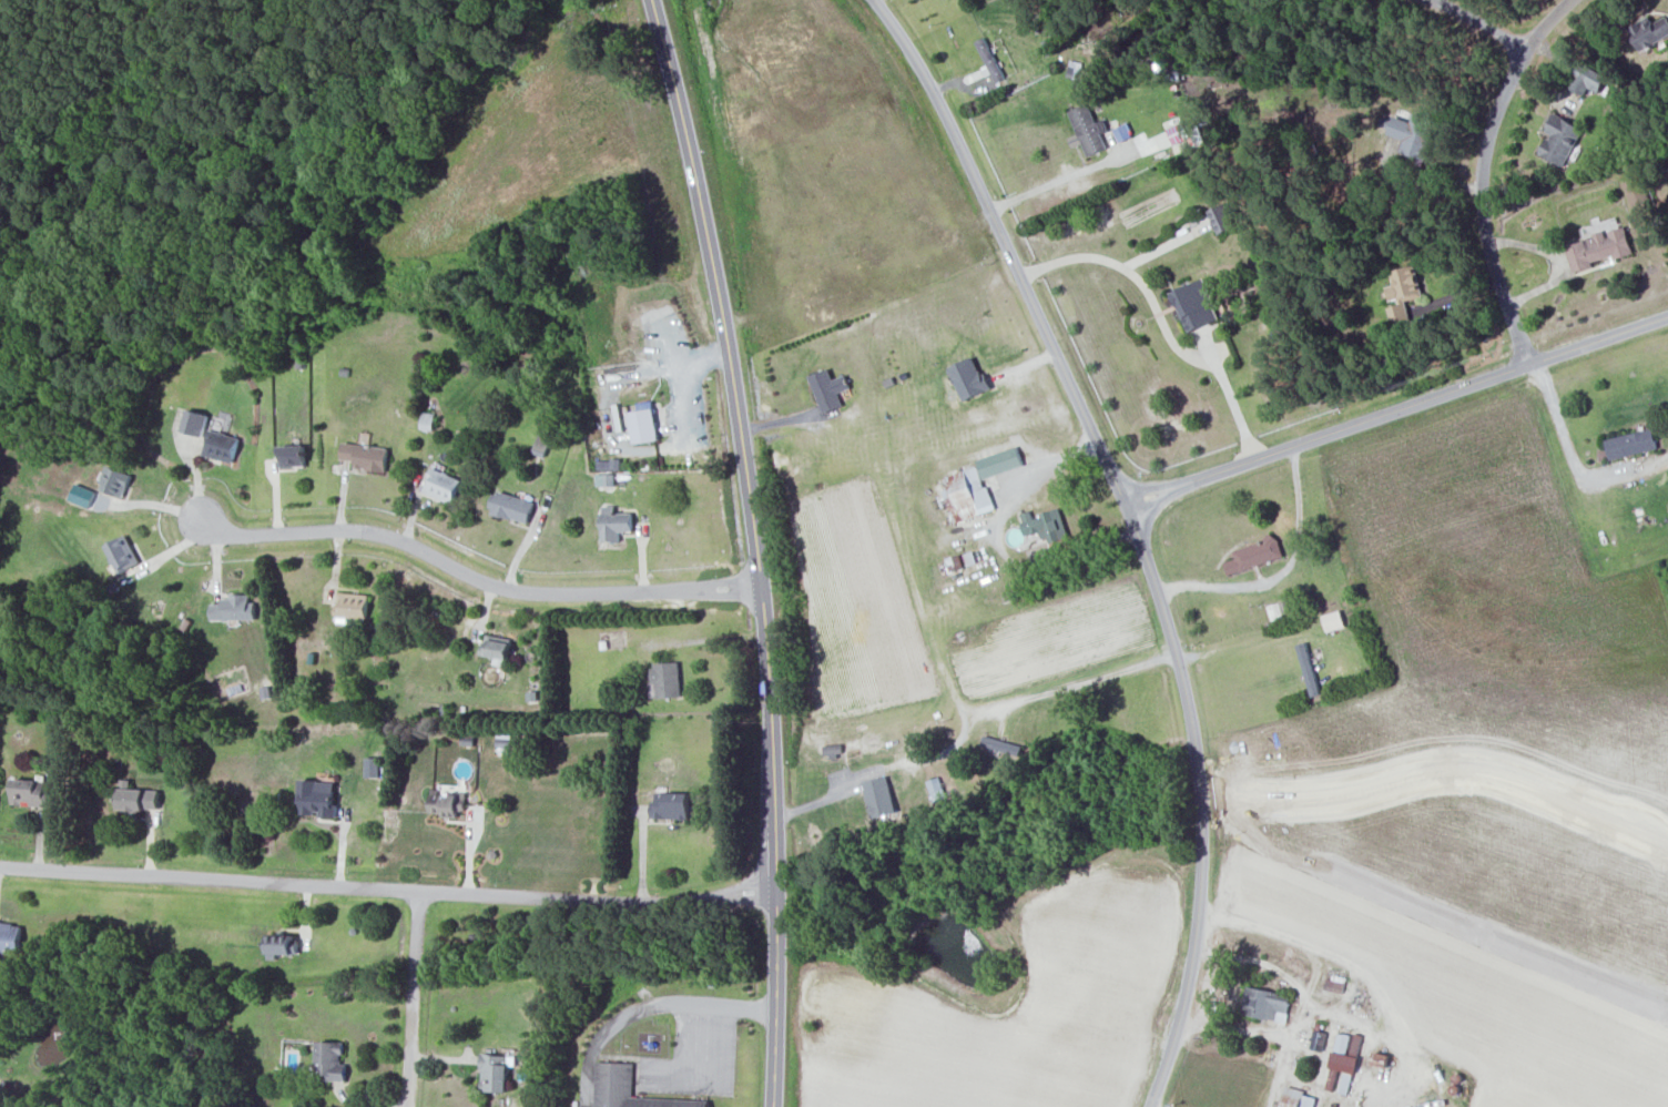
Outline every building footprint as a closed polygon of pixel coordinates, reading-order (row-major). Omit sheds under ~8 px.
[(1655,23),(1652,17),(1630,28),(1642,52),(1667,39),(1667,17),(1655,23)] [(1588,95),(1590,90),(1603,94),(1611,75),(1582,64),(1572,89),(1588,95)] [(1070,111),(1078,135),(1070,138),(1074,148),(1084,144),(1089,157),(1108,150),(1102,135),(1110,132),(1105,120),(1097,123),(1090,104),(1070,111)] [(1585,129),(1556,113),(1546,132),(1551,134),(1541,154),(1566,167),(1585,129)] [(1394,116),(1389,135),(1404,140),(1400,153),(1426,161),(1439,121),(1415,114),(1412,122),(1394,116)] [(1183,121),(1181,116),(1163,122),(1174,154),(1192,148),(1189,140),(1202,136),(1195,117),(1183,121)] [(1245,223),(1234,200),(1209,212),(1219,235),(1245,223)] [(1574,273),(1595,267),(1593,262),(1614,256),(1615,260),(1635,254),(1627,227),(1608,233),(1566,245),(1574,273)] [(1392,272),(1394,285),(1387,287),(1391,305),(1389,306),(1394,327),(1412,323),(1407,301),(1424,297),(1417,266),(1392,272)] [(1222,321),(1206,280),(1174,293),(1191,333),(1222,321)] [(949,369),(965,403),(991,390),(976,357),(949,369)] [(825,414),(844,407),(839,393),(851,389),(846,376),(834,380),(830,370),(811,377),(825,414)] [(182,432),(204,437),(209,416),(188,410),(182,432)] [(634,444),(659,441),(656,410),(631,412),(634,444)] [(1659,449),(1654,429),(1606,441),(1611,461),(1659,449)] [(203,455),(234,464),(241,439),(210,431),(203,455)] [(355,470),(387,472),(389,447),(343,444),(342,461),(355,462),(355,470)] [(306,467),(306,447),(280,447),(281,468),(306,467)] [(984,480),(1024,466),(1018,447),(977,460),(984,480)] [(597,469),(620,470),(621,460),(598,459),(597,469)] [(125,498),(131,474),(105,467),(101,482),(103,482),(100,492),(125,498)] [(947,477),(950,489),(944,491),(954,524),(994,513),(981,467),(947,477)] [(454,504),(463,480),(433,469),(424,494),(454,504)] [(615,474),(596,474),(596,486),(614,486),(615,474)] [(89,509),(95,492),(75,484),(69,501),(89,509)] [(491,515),(530,524),(535,501),(496,493),(491,515)] [(1069,540),(1063,511),(1029,518),(1028,512),(1022,514),(1027,536),(1045,532),(1047,544),(1069,540)] [(603,514),(603,543),(621,543),(621,532),(635,532),(634,514),(603,514)] [(104,547),(119,575),(141,564),(127,535),(104,547)] [(1229,574),(1284,559),(1279,538),(1234,550),(1237,560),(1226,563),(1229,574)] [(978,565),(974,552),(949,559),(954,572),(978,565)] [(369,618),(370,595),(339,594),(338,617),(369,618)] [(254,597),(222,596),(222,605),(212,605),(212,621),(253,622),(254,597)] [(1323,616),(1327,633),(1347,627),(1342,611),(1323,616)] [(513,640),(487,636),(484,657),(509,661),(513,640)] [(1297,646),(1312,696),(1322,693),(1307,643),(1297,646)] [(682,698),(681,663),(654,664),(655,699),(682,698)] [(497,754),(511,755),(511,734),(497,734),(497,754)] [(825,745),(825,754),(842,754),(842,744),(825,745)] [(896,813),(890,776),(865,780),(872,817),(896,813)] [(50,807),(50,789),(46,789),(46,779),(14,778),(13,805),(50,807)] [(131,779),(121,778),(121,808),(160,809),(160,789),(131,788),(131,779)] [(336,816),(337,780),(302,779),(301,812),(322,812),(322,815),(336,816)] [(431,786),(432,813),(467,813),(466,786),(431,786)] [(691,792),(659,791),(658,800),(653,800),(653,817),(691,819),(691,792)] [(22,923),(0,922),(0,966),(6,966),(6,954),(20,954),(22,923)] [(268,959),(277,959),(277,953),(298,954),(299,935),(269,934),(268,959)] [(1325,990),(1344,994),(1347,977),(1328,973),(1325,990)] [(1287,1022),(1292,995),(1248,986),(1243,1013),(1287,1022)] [(1359,1056),(1348,1054),(1351,1034),(1337,1032),(1328,1089),(1339,1091),(1338,1092),(1353,1095),(1359,1056)] [(329,1080),(347,1081),(348,1063),(343,1063),(344,1041),(319,1040),(318,1073),(329,1073),(329,1080)] [(633,1097),(635,1062),(598,1061),(596,1106),(710,1106),(710,1100),(633,1097)] [(1286,1088),(1282,1106),(1315,1106),(1318,1094),(1286,1088)]
